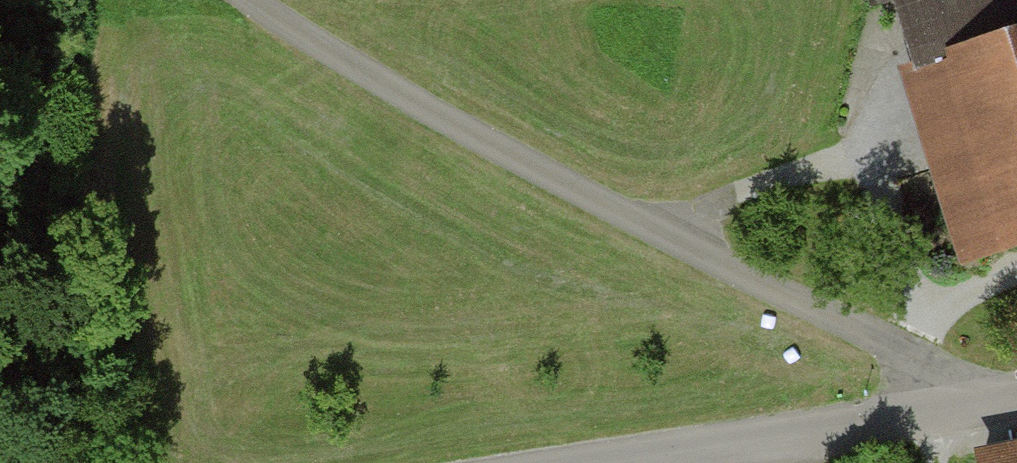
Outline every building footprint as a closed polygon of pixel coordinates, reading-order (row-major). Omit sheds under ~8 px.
[(1016,236),(1016,0),(898,0),(922,69),(906,75),(968,253),(1016,236)] [(980,452),(982,462),(1016,462),(1016,446),(980,452)]
